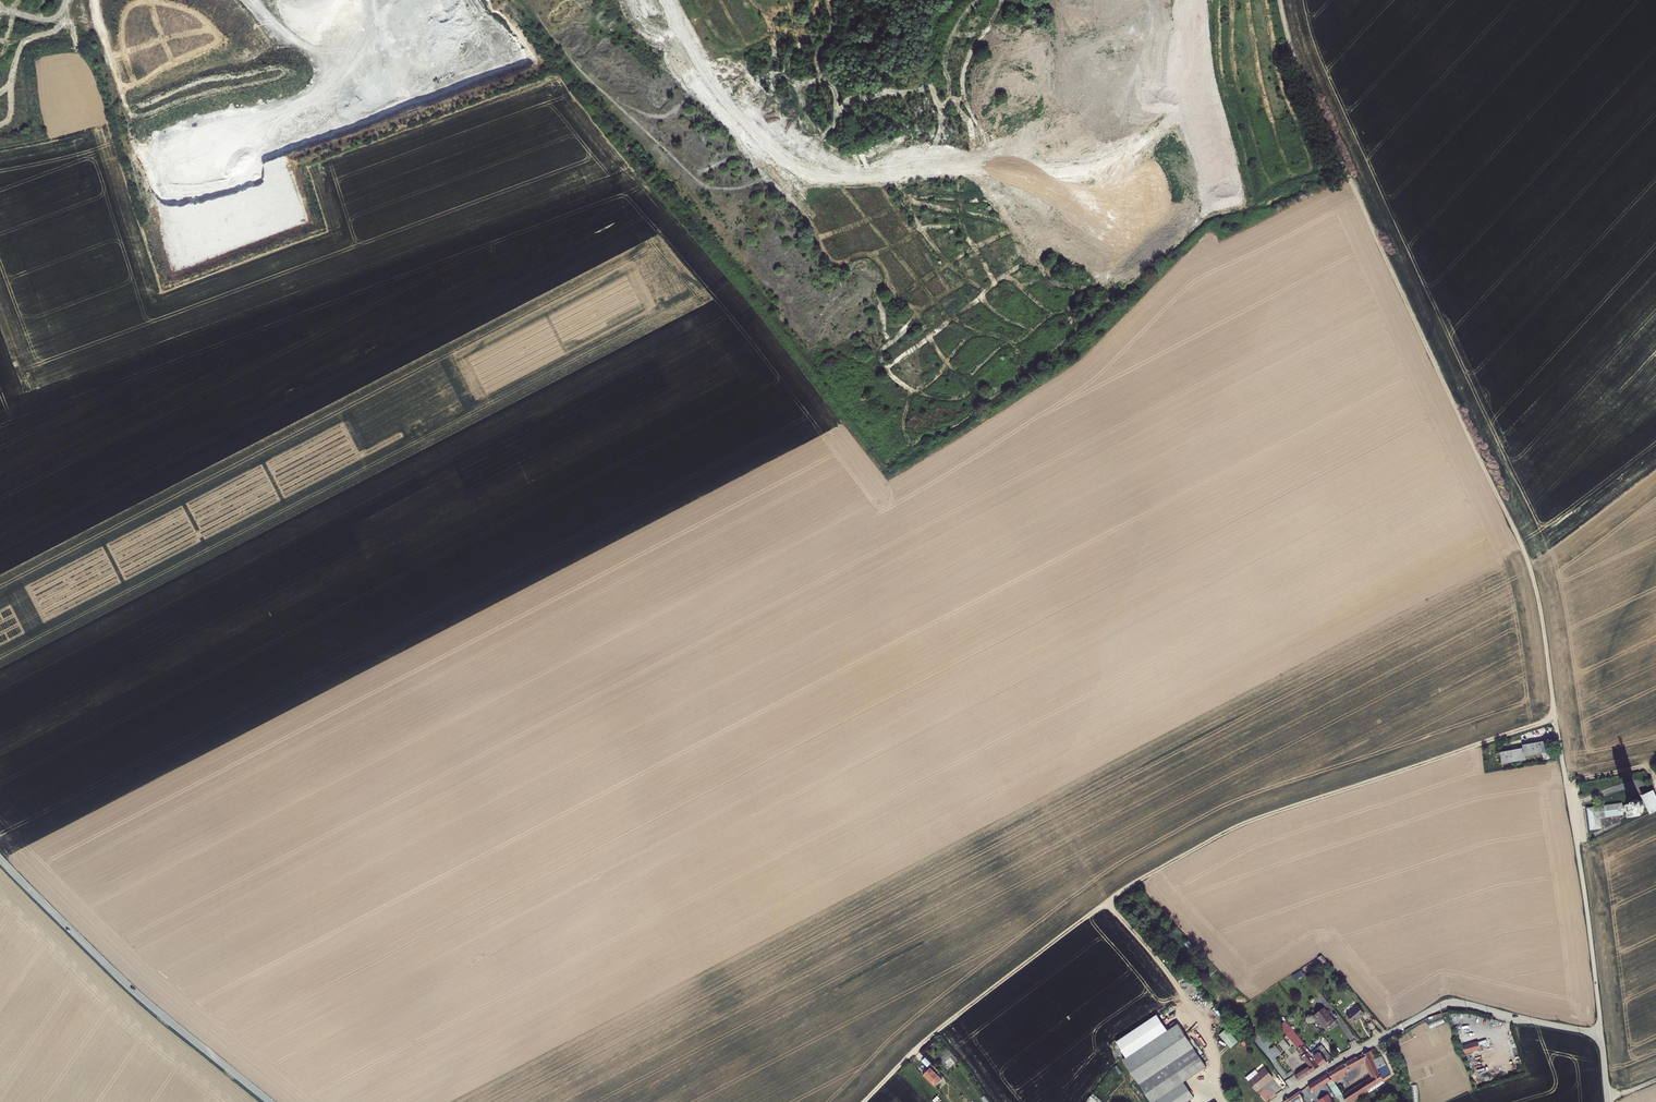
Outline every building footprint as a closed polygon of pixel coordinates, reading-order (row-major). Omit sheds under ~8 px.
[(1524,749),(1501,753),(1503,764),(1526,759),(1525,756),(1548,752),(1547,747),(1546,742),(1523,746),(1524,749)] [(1627,805),(1623,806),(1622,803),(1587,808),(1591,830),(1602,828),(1601,818),(1624,814),(1624,812),(1628,811),(1629,813),(1630,814),(1631,815),(1633,816),(1634,816),(1636,817),(1637,816),(1639,816),(1641,815),(1642,815),(1643,813),(1644,812),(1645,811),(1645,809),(1646,808),(1646,806),(1645,804),(1645,803),(1644,801),(1643,800),(1641,799),(1640,798),(1638,798),(1637,798),(1635,798),(1633,798),(1632,799),(1631,800),(1629,801),(1628,802),(1627,803),(1627,805)] [(1188,940),(1184,944),(1189,949),(1193,944),(1188,940)] [(1321,964),(1326,961),(1322,955),(1317,958),(1321,964)] [(1292,975),(1294,980),(1304,976),(1302,971),(1292,975)] [(1357,1006),(1347,1015),(1354,1023),(1365,1014),(1357,1006)] [(1326,1030),(1335,1022),(1329,1015),(1331,1014),(1328,1011),(1327,1012),(1324,1009),(1315,1016),(1317,1019),(1319,1021),(1326,1030)] [(1442,1018),(1428,1025),(1430,1030),(1445,1023),(1442,1018)] [(1184,1055),(1194,1048),(1179,1025),(1124,1061),(1140,1085),(1184,1055)] [(1219,1033),(1229,1048),(1238,1042),(1228,1027),(1219,1033)] [(1316,1071),(1322,1066),(1312,1053),(1310,1051),(1292,1028),(1289,1030),(1291,1032),(1287,1035),(1304,1056),(1303,1057),(1311,1066),(1296,1076),(1300,1082),(1316,1071)] [(1464,1046),(1466,1053),(1480,1049),(1478,1042),(1464,1046)] [(1322,1046),(1318,1049),(1312,1053),(1322,1066),(1322,1067),(1332,1059),(1322,1046)] [(1207,1067),(1194,1048),(1184,1055),(1140,1085),(1151,1101),(1156,1101),(1207,1067)] [(946,1051),(941,1055),(953,1066),(957,1062),(946,1051)] [(1367,1091),(1391,1075),(1382,1056),(1374,1060),(1373,1059),(1375,1058),(1372,1051),(1363,1055),(1366,1062),(1373,1077),(1357,1088),(1361,1095),(1367,1091)] [(1366,1062),(1363,1055),(1358,1058),(1361,1065),(1366,1062)] [(928,1068),(932,1064),(925,1058),(922,1062),(928,1068)] [(1352,1092),(1344,1078),(1346,1076),(1345,1073),(1361,1065),(1358,1058),(1357,1059),(1357,1058),(1337,1068),(1337,1069),(1329,1074),(1333,1080),(1331,1081),(1328,1083),(1341,1101),(1350,1101),(1356,1098),(1352,1092)] [(932,1069),(924,1077),(935,1088),(943,1080),(932,1069)] [(1267,1069),(1249,1083),(1257,1092),(1274,1078),(1267,1069)] [(1432,1071),(1426,1072),(1427,1080),(1438,1078),(1437,1072),(1432,1073),(1432,1071)] [(1327,1075),(1310,1086),(1314,1092),(1328,1083),(1331,1081),(1327,1075)] [(1369,1093),(1385,1083),(1385,1082),(1392,1078),(1391,1075),(1367,1091),(1369,1093)] [(1157,1101),(1158,1101),(1189,1101),(1195,1098),(1185,1083),(1157,1101)] [(1361,1095),(1357,1088),(1352,1092),(1356,1098),(1361,1095)] [(1285,1101),(1301,1101),(1300,1100),(1301,1099),(1301,1098),(1302,1097),(1302,1096),(1300,1091),(1297,1093),(1287,1101),(1285,1101)]
